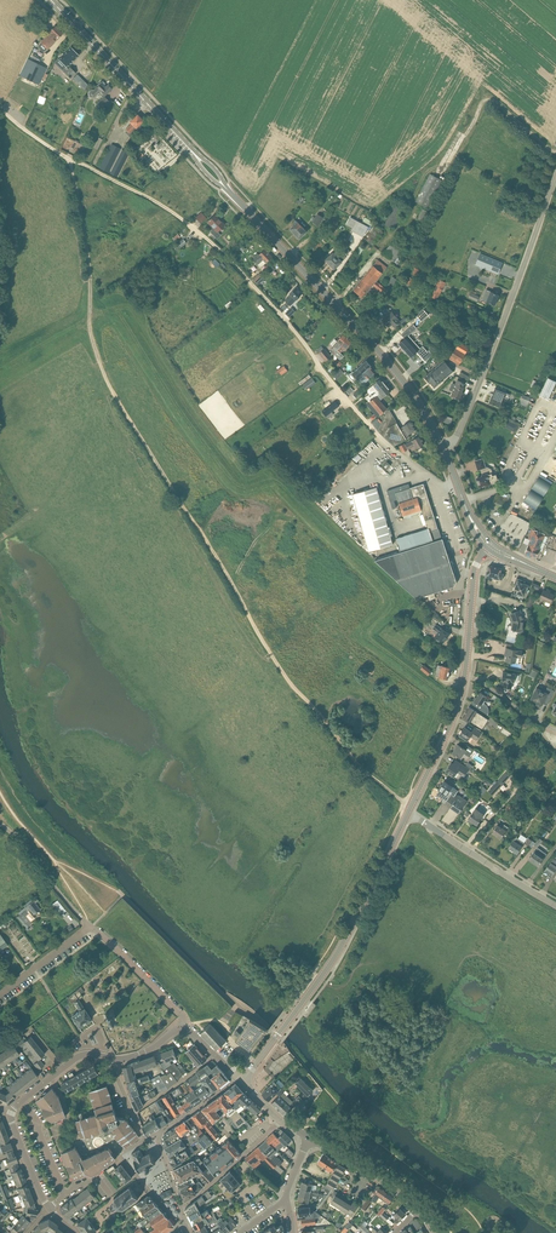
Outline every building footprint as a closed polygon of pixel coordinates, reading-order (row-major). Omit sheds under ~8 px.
[(48,49),(63,33),(55,26),(50,31),(51,32),(41,43),(48,49)] [(79,55),(71,47),(59,59),(66,66),(62,70),(70,79),(76,73),(70,67),(69,68),(68,67),(79,55)] [(38,62),(41,58),(34,54),(31,58),(38,62)] [(48,69),(30,60),(22,76),(39,84),(45,73),(46,73),(48,69)] [(102,82),(101,81),(96,86),(97,87),(94,90),(93,90),(92,90),(90,90),(89,91),(88,93),(88,94),(88,95),(89,97),(91,98),(93,98),(94,97),(96,96),(96,95),(98,93),(103,97),(97,103),(104,111),(111,103),(104,96),(112,88),(108,84),(106,86),(104,84),(105,84),(103,81),(102,82)] [(45,97),(47,91),(42,89),(37,102),(44,104),(46,98),(45,97)] [(132,123),(125,129),(132,136),(138,129),(137,129),(140,126),(140,125),(139,124),(143,121),(142,120),(142,119),(141,117),(140,118),(137,115),(130,122),(132,123)] [(103,139),(99,137),(94,148),(97,150),(103,139)] [(99,168),(109,173),(121,149),(115,145),(112,143),(99,168)] [(122,149),(110,173),(117,177),(128,153),(122,149)] [(442,180),(430,174),(416,201),(428,208),(442,180)] [(406,208),(395,202),(383,223),(394,229),(406,208)] [(428,212),(423,209),(418,219),(424,222),(428,212)] [(201,212),(197,217),(196,217),(201,223),(206,218),(201,212)] [(215,214),(207,222),(217,232),(225,225),(220,220),(220,221),(218,219),(219,219),(215,214)] [(323,217),(318,214),(313,222),(318,225),(323,217)] [(374,222),(365,217),(363,221),(372,226),(374,222)] [(295,225),(291,229),(295,233),(296,234),(300,238),(304,234),(307,231),(302,227),(295,220),(293,223),(295,225)] [(420,226),(415,224),(410,232),(416,235),(420,226)] [(364,239),(373,245),(384,231),(375,225),(364,239)] [(325,229),(322,227),(317,235),(320,237),(325,229)] [(175,241),(180,237),(178,234),(172,238),(171,240),(173,242),(175,241)] [(406,246),(397,238),(384,253),(398,264),(407,253),(403,249),(406,246)] [(173,246),(176,250),(186,243),(183,239),(173,246)] [(333,253),(326,259),(335,269),(346,257),(345,256),(350,251),(347,248),(339,256),(336,253),(334,254),(333,253)] [(257,253),(251,258),(257,265),(258,264),(261,267),(266,263),(273,257),(265,249),(259,255),(257,253)] [(482,253),(477,264),(500,273),(504,262),(482,253)] [(373,265),(354,289),(363,297),(373,285),(383,294),(386,290),(376,281),(387,268),(377,260),(373,265)] [(420,270),(413,267),(410,273),(416,276),(420,270)] [(260,274),(254,279),(257,282),(256,283),(260,287),(266,281),(263,277),(260,274)] [(414,279),(408,276),(405,283),(411,286),(414,279)] [(446,282),(439,279),(436,286),(436,287),(442,290),(446,282)] [(303,293),(296,287),(290,293),(292,295),(286,301),(290,305),(296,299),(297,300),(300,297),(299,297),(303,293)] [(442,290),(436,287),(431,297),(438,300),(442,290)] [(396,297),(399,291),(394,288),(391,294),(396,297)] [(494,293),(487,290),(483,300),(495,305),(499,295),(494,293)] [(480,296),(472,293),(470,298),(477,301),(480,296)] [(433,308),(430,313),(440,318),(442,314),(433,308)] [(292,309),(287,314),(289,317),(295,311),(292,309)] [(424,309),(417,316),(422,321),(429,315),(424,309)] [(382,320),(383,320),(389,327),(392,324),(396,328),(402,323),(398,319),(398,318),(392,311),(384,319),(383,320),(382,320)] [(402,352),(413,343),(407,337),(409,335),(406,331),(400,337),(402,340),(397,345),(401,350),(402,352)] [(348,339),(348,338),(344,334),(340,338),(338,340),(339,341),(338,342),(335,339),(331,344),(335,347),(333,349),(334,351),(333,353),(334,354),(338,351),(343,346),(341,345),(346,339),(348,339)] [(352,341),(348,338),(348,339),(346,339),(341,345),(343,346),(338,351),(334,354),(338,357),(340,360),(344,356),(341,353),(345,348),(346,348),(352,341)] [(419,349),(413,343),(402,352),(404,354),(404,353),(408,358),(415,353),(420,358),(425,354),(420,348),(419,349)] [(469,348),(460,343),(451,356),(461,362),(469,348)] [(331,356),(327,351),(325,348),(322,345),(317,350),(319,353),(322,356),(326,361),(331,356)] [(370,366),(371,365),(367,360),(353,373),(358,379),(360,378),(358,376),(364,370),(365,371),(370,366)] [(444,360),(425,377),(429,382),(434,387),(454,371),(444,360)] [(284,365),(278,370),(282,375),(288,370),(284,365)] [(376,372),(370,366),(365,371),(364,370),(358,376),(360,378),(358,379),(361,382),(364,379),(362,376),(364,374),(368,379),(369,378),(370,379),(373,377),(372,376),(376,372)] [(344,373),(340,369),(333,375),(337,379),(344,373)] [(312,377),(302,383),(306,389),(316,383),(312,377)] [(382,387),(386,384),(381,378),(373,385),(375,387),(366,394),(370,398),(379,391),(380,392),(384,390),(382,387)] [(453,391),(451,396),(461,399),(463,395),(461,394),(465,383),(458,380),(456,384),(457,385),(455,391),(455,392),(453,391)] [(384,390),(380,392),(378,393),(379,394),(370,402),(373,405),(370,407),(374,412),(376,409),(381,415),(388,409),(380,400),(391,391),(386,384),(382,387),(384,390)] [(489,402),(489,403),(500,407),(505,392),(495,388),(495,389),(493,394),(494,394),(493,396),(490,403),(489,402)] [(363,394),(359,389),(353,394),(357,399),(363,394)] [(531,398),(523,395),(521,400),(529,403),(531,398)] [(339,406),(335,401),(322,411),(326,416),(339,406)] [(387,410),(378,431),(383,436),(394,446),(410,437),(408,434),(416,429),(414,425),(412,421),(403,426),(403,427),(403,426),(404,427),(404,428),(403,428),(402,427),(401,428),(390,409),(387,410)] [(519,426),(508,420),(504,427),(515,432),(519,426)] [(425,443),(420,436),(411,441),(406,444),(409,449),(415,446),(417,450),(422,447),(421,445),(425,443)] [(400,446),(403,452),(408,450),(404,443),(400,446)] [(483,458),(475,461),(478,470),(481,469),(483,475),(482,475),(483,476),(477,478),(478,482),(477,482),(478,485),(479,485),(480,486),(485,484),(485,485),(491,484),(490,482),(498,480),(496,474),(492,475),(492,473),(491,469),(486,467),(483,458)] [(352,459),(343,468),(347,473),(357,464),(352,459)] [(382,466),(386,470),(391,465),(387,461),(382,466)] [(543,494),(552,481),(539,473),(531,486),(537,489),(537,490),(543,494)] [(398,499),(400,507),(428,498),(427,494),(425,494),(424,491),(426,490),(424,484),(418,485),(410,488),(409,484),(387,491),(391,501),(391,502),(393,509),(398,507),(396,500),(398,499)] [(377,487),(353,494),(369,551),(393,544),(377,487)] [(528,490),(522,502),(536,508),(541,496),(528,490)] [(502,496),(497,494),(492,504),(505,509),(511,494),(508,493),(506,497),(502,496)] [(396,538),(400,551),(433,540),(431,532),(432,532),(439,530),(439,528),(438,529),(438,528),(437,526),(434,517),(434,514),(433,511),(431,508),(429,508),(429,507),(431,506),(428,498),(400,507),(403,515),(421,509),(425,519),(428,528),(396,538)] [(545,535),(532,529),(528,538),(531,540),(526,552),(536,556),(545,535)] [(442,539),(439,530),(432,532),(435,542),(416,548),(377,560),(388,570),(396,578),(449,560),(449,559),(448,559),(447,555),(447,553),(444,546),(442,539)] [(404,584),(409,589),(418,597),(430,594),(454,586),(457,581),(454,574),(451,568),(451,567),(449,561),(449,560),(396,578),(404,584)] [(488,567),(486,576),(503,580),(503,579),(503,577),(503,575),(504,575),(503,575),(504,573),(503,573),(501,573),(502,568),(490,566),(490,565),(488,567)] [(529,585),(518,581),(515,588),(518,589),(517,593),(524,596),(529,585)] [(554,595),(543,590),(540,597),(547,600),(545,604),(549,606),(554,595)] [(530,609),(534,599),(529,597),(525,607),(530,609)] [(510,625),(508,626),(507,632),(508,634),(521,636),(524,620),(528,618),(526,608),(515,612),(513,613),(511,616),(513,621),(513,625),(510,625)] [(434,614),(432,616),(439,623),(441,620),(434,614)] [(436,624),(432,628),(437,632),(434,636),(443,643),(450,634),(441,628),(436,624)] [(521,656),(522,651),(508,648),(507,653),(507,655),(506,661),(522,664),(523,656),(521,656)] [(451,668),(438,664),(434,675),(439,677),(448,679),(451,668)] [(431,671),(424,665),(421,668),(428,675),(431,671)] [(516,674),(504,672),(502,679),(505,679),(503,687),(511,688),(512,683),(512,682),(514,682),(516,674)] [(537,687),(531,699),(532,699),(531,701),(536,703),(536,702),(538,702),(537,704),(541,706),(541,704),(542,705),(544,700),(548,702),(554,691),(548,687),(545,692),(537,687)] [(488,706),(486,704),(485,703),(483,705),(482,704),(487,696),(480,691),(472,704),(488,714),(489,711),(489,709),(488,706)] [(489,719),(469,706),(463,716),(482,729),(489,719)] [(481,732),(473,727),(471,731),(464,727),(459,735),(467,740),(471,735),(476,739),(481,732)] [(503,727),(501,731),(509,736),(511,733),(503,727)] [(465,748),(458,744),(453,752),(461,758),(464,753),(470,757),(474,750),(467,745),(465,748)] [(459,767),(451,762),(446,771),(454,776),(457,771),(464,776),(469,768),(461,763),(459,767)] [(498,781),(502,785),(510,776),(506,772),(498,781)] [(447,801),(452,794),(455,796),(456,794),(458,791),(452,786),(445,781),(439,789),(436,794),(440,797),(443,799),(442,801),(445,804),(447,801)] [(502,785),(498,781),(494,785),(498,789),(502,785)] [(452,794),(447,801),(452,805),(451,807),(459,812),(464,805),(467,801),(459,795),(456,794),(455,796),(452,794)] [(512,806),(509,803),(504,808),(507,811),(512,806)] [(484,814),(476,808),(474,812),(473,811),(469,819),(473,822),(473,823),(475,824),(476,824),(477,825),(484,814)] [(497,825),(492,832),(497,835),(496,836),(501,839),(504,833),(506,831),(497,825)] [(524,842),(517,837),(510,848),(517,853),(522,846),(524,842)] [(543,841),(540,838),(534,844),(538,847),(543,841)] [(536,851),(535,851),(529,859),(538,866),(547,853),(541,850),(542,849),(538,847),(536,851)] [(551,862),(549,865),(548,865),(545,870),(552,875),(555,870),(555,855),(551,862)] [(34,914),(40,909),(32,899),(26,904),(27,906),(18,913),(19,914),(17,916),(27,928),(29,926),(20,915),(26,910),(27,911),(30,909),(34,914)] [(51,905),(60,916),(66,911),(57,900),(51,905)] [(74,1000),(80,1010),(72,1015),(79,1027),(91,1019),(88,1014),(78,998),(83,995),(81,993),(83,991),(81,986),(68,997),(71,1002),(74,1000)] [(108,1023),(116,1020),(112,1010),(110,1011),(106,1012),(105,1014),(108,1023)] [(244,1015),(232,1035),(234,1036),(235,1036),(237,1037),(236,1039),(250,1049),(267,1029),(244,1015)] [(211,1023),(202,1031),(201,1032),(217,1049),(227,1040),(211,1023)] [(27,1048),(35,1042),(30,1036),(25,1040),(22,1038),(16,1043),(20,1049),(24,1045),(27,1048)] [(28,1054),(30,1056),(40,1048),(35,1042),(27,1048),(30,1052),(28,1054)] [(187,1050),(186,1051),(194,1061),(198,1066),(203,1062),(208,1058),(204,1053),(195,1044),(190,1048),(187,1050)] [(8,1049),(17,1062),(19,1064),(21,1063),(16,1056),(20,1053),(14,1045),(8,1049)] [(45,1054),(40,1048),(30,1056),(32,1059),(35,1056),(38,1059),(45,1054)] [(15,1063),(17,1062),(8,1049),(3,1052),(9,1061),(12,1059),(15,1063)] [(164,1069),(171,1064),(170,1060),(176,1057),(173,1049),(162,1053),(165,1062),(160,1064),(164,1069)] [(7,1069),(9,1067),(6,1063),(9,1061),(3,1052),(0,1054),(0,1059),(7,1069)] [(44,1065),(40,1059),(34,1064),(39,1070),(44,1065)] [(140,1059),(134,1061),(138,1071),(144,1068),(141,1060),(140,1059)] [(136,1072),(138,1071),(134,1061),(128,1064),(129,1065),(134,1080),(138,1078),(136,1072)] [(172,1071),(178,1080),(183,1074),(186,1072),(182,1066),(179,1069),(174,1063),(172,1065),(171,1064),(164,1069),(167,1074),(172,1071)] [(26,1072),(33,1080),(38,1076),(31,1067),(31,1068),(28,1064),(26,1066),(29,1069),(26,1072)] [(96,1086),(97,1089),(101,1088),(99,1083),(95,1075),(99,1072),(94,1064),(75,1076),(73,1072),(69,1074),(72,1077),(62,1083),(66,1091),(87,1079),(88,1081),(93,1078),(96,1084),(96,1086)] [(161,1076),(167,1086),(170,1086),(170,1087),(178,1081),(178,1080),(172,1071),(167,1074),(164,1069),(160,1064),(166,1074),(161,1076)] [(205,1066),(210,1073),(209,1074),(219,1087),(229,1079),(218,1066),(217,1064),(212,1068),(208,1064),(205,1066)] [(127,1081),(128,1082),(134,1080),(129,1065),(123,1067),(127,1081)] [(202,1079),(209,1074),(210,1073),(205,1066),(197,1072),(197,1073),(202,1079)] [(21,1070),(18,1072),(28,1084),(33,1080),(26,1072),(23,1074),(21,1070)] [(28,1084),(18,1072),(16,1073),(19,1077),(16,1079),(23,1088),(28,1084)] [(151,1082),(151,1081),(150,1078),(151,1078),(149,1074),(138,1078),(134,1080),(128,1082),(127,1082),(129,1090),(140,1086),(151,1082)] [(219,1087),(209,1074),(202,1079),(212,1092),(218,1087),(219,1087)] [(151,1080),(154,1087),(158,1094),(163,1091),(161,1089),(167,1086),(161,1076),(160,1076),(160,1075),(151,1080)] [(293,1101),(284,1092),(282,1094),(280,1093),(278,1096),(272,1103),(285,1116),(293,1108),(292,1108),(300,1102),(303,1099),(308,1095),(313,1090),(301,1077),(300,1078),(299,1077),(295,1081),(306,1092),(301,1097),(299,1095),(296,1098),(293,1101)] [(11,1078),(9,1079),(18,1092),(23,1088),(16,1079),(13,1081),(11,1078)] [(18,1092),(9,1079),(7,1081),(9,1085),(7,1086),(10,1090),(14,1095),(18,1092)] [(202,1079),(199,1081),(196,1084),(192,1086),(202,1099),(211,1092),(212,1092),(202,1079)] [(186,1095),(188,1099),(189,1099),(194,1105),(202,1099),(192,1086),(188,1080),(185,1083),(188,1088),(191,1091),(185,1094),(186,1095)] [(262,1094),(269,1101),(273,1097),(276,1094),(278,1096),(280,1093),(282,1094),(284,1092),(286,1090),(278,1083),(277,1084),(275,1081),(271,1084),(262,1094)] [(232,1102),(234,1106),(237,1109),(241,1105),(239,1104),(241,1103),(237,1098),(243,1091),(236,1083),(224,1093),(232,1102)] [(101,1088),(97,1089),(90,1091),(97,1114),(77,1120),(79,1129),(79,1130),(80,1131),(82,1137),(105,1130),(107,1133),(111,1132),(113,1130),(125,1147),(131,1144),(132,1144),(132,1143),(140,1137),(125,1118),(117,1117),(107,1086),(101,1088)] [(141,1090),(140,1086),(129,1090),(131,1097),(140,1093),(148,1091),(147,1088),(141,1090)] [(177,1103),(175,1100),(174,1098),(175,1097),(176,1098),(177,1097),(176,1097),(184,1092),(180,1086),(171,1092),(163,1097),(168,1105),(172,1112),(176,1117),(183,1113),(176,1103),(177,1103)] [(152,1097),(158,1094),(154,1087),(148,1090),(152,1097)] [(41,1097),(37,1100),(42,1106),(44,1106),(46,1110),(46,1112),(53,1121),(55,1120),(57,1121),(58,1119),(62,1117),(64,1118),(65,1116),(66,1116),(59,1096),(52,1088),(49,1091),(46,1091),(46,1093),(43,1095),(41,1095),(41,1097)] [(16,1097),(14,1095),(10,1090),(5,1094),(11,1101),(16,1097)] [(262,1108),(244,1092),(239,1098),(242,1101),(241,1102),(246,1107),(247,1106),(256,1114),(262,1108)] [(142,1097),(140,1093),(131,1097),(136,1110),(144,1105),(142,1102),(150,1098),(148,1093),(142,1097)] [(213,1122),(227,1111),(233,1106),(227,1098),(223,1093),(207,1105),(206,1106),(205,1106),(202,1108),(213,1122)] [(11,1101),(5,1094),(2,1102),(7,1104),(11,1101)] [(156,1102),(160,1109),(168,1121),(176,1117),(172,1112),(168,1105),(163,1097),(156,1101),(156,1102)] [(179,1102),(177,1103),(176,1103),(183,1113),(187,1110),(182,1102),(181,1103),(179,1099),(177,1100),(179,1102)] [(189,1099),(188,1099),(185,1101),(190,1108),(194,1105),(189,1099)] [(187,1110),(190,1108),(185,1101),(182,1102),(187,1110)] [(149,1106),(154,1113),(161,1126),(168,1121),(160,1109),(156,1102),(149,1106)] [(241,1115),(237,1109),(234,1106),(233,1106),(227,1111),(234,1120),(232,1122),(236,1126),(238,1127),(244,1122),(246,1120),(241,1115)] [(311,1106),(306,1115),(311,1118),(316,1109),(312,1107),(311,1106)] [(191,1116),(200,1127),(206,1134),(213,1141),(219,1135),(208,1121),(199,1110),(191,1116)] [(160,1127),(161,1126),(154,1113),(150,1116),(152,1119),(143,1126),(144,1128),(148,1135),(160,1127)] [(185,1120),(194,1132),(196,1131),(202,1137),(206,1134),(200,1127),(198,1129),(194,1124),(195,1123),(191,1117),(185,1120)] [(186,1137),(186,1138),(192,1134),(194,1132),(185,1120),(175,1127),(181,1137),(182,1138),(186,1137)] [(8,1132),(5,1124),(4,1125),(4,1126),(0,1128),(0,1135),(8,1132)] [(175,1127),(170,1131),(174,1137),(175,1136),(177,1140),(181,1137),(175,1127)] [(280,1135),(278,1137),(281,1141),(283,1142),(286,1145),(292,1139),(284,1132),(281,1129),(277,1132),(280,1135)] [(174,1137),(170,1131),(164,1134),(162,1140),(165,1147),(177,1140),(175,1136),(174,1137)] [(192,1134),(186,1138),(188,1142),(190,1145),(198,1140),(202,1137),(196,1131),(194,1132),(192,1134)] [(9,1138),(7,1133),(8,1132),(0,1135),(0,1142),(9,1138)] [(273,1134),(267,1139),(275,1148),(279,1145),(281,1148),(284,1146),(282,1143),(283,1142),(281,1141),(278,1137),(274,1133),(273,1133),(273,1134)] [(206,1134),(202,1137),(198,1140),(205,1148),(213,1141),(206,1134)] [(185,1143),(188,1142),(186,1138),(186,1137),(182,1138),(181,1137),(177,1140),(165,1147),(169,1156),(178,1151),(178,1152),(185,1148),(190,1156),(193,1153),(189,1147),(187,1148),(186,1146),(186,1145),(185,1143)] [(0,1142),(0,1146),(1,1146),(3,1152),(6,1151),(12,1149),(13,1148),(11,1142),(9,1143),(8,1139),(9,1139),(9,1138),(0,1142)] [(216,1175),(221,1171),(225,1168),(229,1164),(233,1161),(237,1157),(242,1154),(235,1147),(229,1139),(225,1143),(220,1147),(216,1150),(212,1154),(208,1157),(204,1161),(209,1167),(210,1168),(216,1175)] [(276,1151),(275,1148),(267,1139),(260,1145),(274,1162),(277,1165),(279,1166),(282,1163),(282,1161),(274,1154),(276,1151)] [(274,1168),(277,1165),(274,1162),(260,1145),(245,1158),(252,1166),(254,1165),(255,1167),(257,1169),(259,1167),(256,1163),(261,1159),(263,1160),(265,1158),(274,1168)] [(75,1158),(81,1155),(75,1146),(71,1149),(75,1158)] [(86,1165),(113,1153),(109,1148),(105,1150),(83,1159),(86,1165)] [(144,1155),(140,1148),(132,1153),(136,1159),(134,1160),(140,1171),(145,1168),(146,1170),(148,1170),(150,1169),(150,1167),(150,1166),(155,1163),(150,1152),(144,1155)] [(185,1148),(178,1152),(178,1151),(169,1156),(172,1161),(171,1162),(173,1166),(183,1161),(190,1156),(185,1148)] [(8,1166),(17,1163),(17,1162),(18,1161),(16,1155),(15,1155),(14,1152),(12,1149),(6,1151),(7,1154),(9,1158),(6,1159),(8,1166)] [(75,1158),(71,1149),(63,1152),(74,1178),(87,1172),(93,1175),(116,1157),(113,1153),(86,1165),(83,1159),(82,1157),(81,1155),(75,1158)] [(324,1172),(326,1169),(333,1159),(324,1153),(317,1162),(323,1167),(322,1170),(324,1172)] [(176,1181),(178,1184),(181,1190),(192,1184),(192,1182),(194,1180),(199,1178),(196,1174),(197,1173),(203,1170),(202,1169),(200,1167),(204,1162),(200,1157),(199,1157),(174,1169),(179,1179),(176,1181)] [(333,1159),(326,1169),(329,1171),(327,1174),(330,1176),(332,1173),(333,1173),(339,1163),(333,1159)] [(19,1169),(17,1163),(8,1166),(11,1174),(22,1169),(21,1168),(19,1169)] [(116,1168),(113,1165),(106,1170),(109,1174),(115,1170),(125,1183),(132,1177),(121,1164),(116,1168)] [(336,1169),(343,1173),(346,1168),(339,1164),(336,1169)] [(197,1173),(207,1184),(216,1175),(210,1168),(209,1167),(206,1169),(202,1169),(203,1170),(197,1173)] [(25,1176),(22,1169),(11,1174),(14,1181),(25,1176)] [(340,1178),(343,1173),(336,1169),(333,1174),(340,1178)] [(221,1178),(221,1179),(227,1185),(236,1178),(230,1171),(227,1174),(227,1173),(224,1176),(222,1178),(221,1178)] [(337,1183),(340,1178),(333,1174),(330,1179),(337,1183)] [(27,1180),(25,1176),(14,1181),(16,1185),(17,1184),(19,1188),(26,1185),(24,1181),(27,1180)] [(241,1183),(236,1178),(227,1185),(232,1191),(241,1183)] [(327,1184),(333,1188),(334,1188),(337,1183),(330,1179),(327,1184)] [(199,1181),(195,1184),(200,1189),(204,1186),(199,1181)] [(303,1181),(300,1191),(318,1195),(319,1190),(315,1189),(314,1190),(311,1189),(313,1184),(303,1181)] [(17,1188),(19,1194),(31,1190),(30,1190),(27,1184),(26,1185),(19,1188),(17,1188)] [(197,1193),(200,1189),(195,1184),(196,1185),(193,1187),(192,1184),(181,1190),(185,1199),(197,1193)] [(329,1193),(333,1188),(327,1184),(326,1184),(323,1189),(329,1193)] [(138,1199),(138,1198),(130,1186),(129,1187),(129,1186),(128,1187),(129,1187),(126,1189),(125,1189),(125,1190),(122,1192),(122,1191),(121,1192),(122,1193),(119,1195),(118,1194),(118,1195),(115,1197),(114,1197),(115,1198),(114,1203),(113,1203),(113,1204),(110,1207),(113,1211),(117,1209),(118,1208),(123,1209),(124,1210),(124,1209),(124,1208),(127,1206),(127,1207),(128,1207),(127,1206),(130,1204),(131,1205),(131,1204),(131,1203),(134,1201),(134,1202),(135,1201),(134,1201),(137,1199),(138,1199)] [(379,1197),(382,1199),(387,1191),(380,1186),(376,1193),(371,1200),(376,1203),(379,1197)] [(89,1188),(85,1191),(91,1199),(95,1196),(89,1188)] [(230,1189),(224,1193),(228,1198),(235,1195),(230,1189)] [(31,1190),(19,1194),(18,1195),(20,1201),(23,1200),(31,1197),(31,1195),(33,1195),(31,1190)] [(185,1209),(188,1215),(199,1210),(203,1207),(201,1204),(206,1201),(213,1196),(208,1190),(195,1202),(185,1209)] [(85,1191),(81,1194),(88,1202),(91,1199),(85,1191)] [(318,1195),(300,1191),(298,1201),(308,1203),(310,1195),(313,1196),(312,1199),(317,1200),(318,1195)] [(335,1203),(340,1194),(334,1191),(331,1196),(334,1197),(331,1201),(335,1203)] [(387,1191),(382,1199),(389,1204),(389,1202),(390,1202),(394,1196),(387,1191)] [(81,1194),(77,1197),(84,1205),(88,1202),(81,1194)] [(341,1207),(346,1198),(340,1194),(335,1203),(341,1207)] [(142,1209),(154,1201),(149,1195),(137,1203),(142,1209)] [(26,1206),(27,1206),(34,1203),(36,1202),(34,1197),(32,1198),(31,1197),(23,1200),(26,1206)] [(77,1197),(73,1200),(80,1208),(84,1205),(77,1197)] [(235,1213),(238,1210),(230,1197),(226,1200),(235,1213)] [(352,1202),(346,1198),(341,1207),(347,1211),(352,1202)] [(72,1199),(68,1202),(76,1212),(78,1210),(80,1213),(82,1212),(80,1208),(73,1200),(72,1199)] [(372,1202),(368,1199),(361,1207),(366,1211),(372,1202)] [(146,1215),(149,1214),(159,1207),(154,1201),(142,1209),(146,1215)] [(68,1202),(64,1205),(72,1214),(76,1212),(68,1202)] [(358,1206),(352,1202),(347,1211),(353,1214),(358,1206)] [(27,1207),(26,1214),(35,1216),(37,1216),(38,1209),(36,1209),(34,1203),(27,1206),(27,1207)] [(69,1217),(72,1214),(64,1205),(60,1208),(68,1217),(67,1219),(73,1225),(75,1223),(69,1217)] [(320,1217),(321,1215),(314,1210),(311,1210),(310,1206),(298,1207),(299,1215),(306,1215),(306,1219),(315,1217),(320,1217)] [(381,1215),(384,1212),(387,1208),(385,1207),(385,1208),(383,1206),(378,1213),(381,1215)] [(149,1221),(149,1222),(164,1212),(163,1211),(159,1207),(149,1214),(151,1217),(150,1217),(148,1216),(140,1221),(143,1226),(149,1221)] [(199,1210),(188,1215),(193,1223),(205,1217),(206,1219),(211,1216),(208,1210),(205,1211),(203,1207),(199,1210)] [(214,1222),(215,1221),(217,1220),(214,1215),(215,1214),(212,1208),(208,1210),(211,1216),(206,1219),(205,1217),(193,1223),(196,1229),(204,1225),(205,1224),(206,1224),(208,1223),(209,1224),(210,1224),(214,1222)] [(406,1213),(400,1208),(394,1214),(397,1217),(394,1220),(397,1223),(400,1219),(406,1213)] [(6,1217),(8,1215),(6,1213),(7,1212),(4,1209),(2,1210),(1,1210),(0,1209),(0,1210),(0,1220),(2,1217),(4,1215),(6,1217)] [(168,1217),(164,1212),(149,1222),(151,1224),(152,1224),(155,1227),(163,1221),(168,1217)] [(389,1217),(384,1212),(381,1215),(386,1220),(389,1217)] [(26,1226),(35,1216),(26,1214),(25,1216),(23,1214),(19,1220),(26,1226)] [(224,1221),(221,1217),(217,1220),(215,1221),(216,1221),(217,1222),(216,1223),(217,1225),(218,1224),(220,1227),(221,1227),(225,1232),(227,1232),(235,1226),(232,1222),(234,1220),(230,1216),(228,1217),(224,1221)] [(12,1222),(15,1225),(23,1232),(27,1227),(26,1226),(19,1220),(16,1217),(12,1222)] [(48,1228),(53,1232),(56,1227),(58,1225),(49,1218),(48,1228)] [(87,1218),(78,1224),(84,1232),(94,1232),(96,1231),(87,1218)] [(164,1222),(159,1225),(164,1232),(174,1227),(174,1224),(169,1218),(164,1222)] [(371,1232),(371,1231),(366,1227),(369,1224),(365,1220),(359,1227),(366,1232),(369,1232),(371,1232)] [(38,1223),(39,1224),(43,1230),(47,1228),(43,1221),(38,1223)] [(214,1231),(210,1224),(209,1224),(208,1223),(206,1224),(205,1224),(204,1225),(196,1229),(198,1232),(211,1232),(214,1231)] [(284,1227),(283,1226),(282,1223),(277,1227),(274,1224),(271,1227),(268,1229),(264,1232),(262,1232),(285,1232),(284,1227)] [(44,1232),(43,1230),(39,1224),(34,1230),(37,1232),(43,1232),(44,1232)] [(15,1225),(10,1230),(14,1232),(22,1232),(23,1232),(15,1225)]
